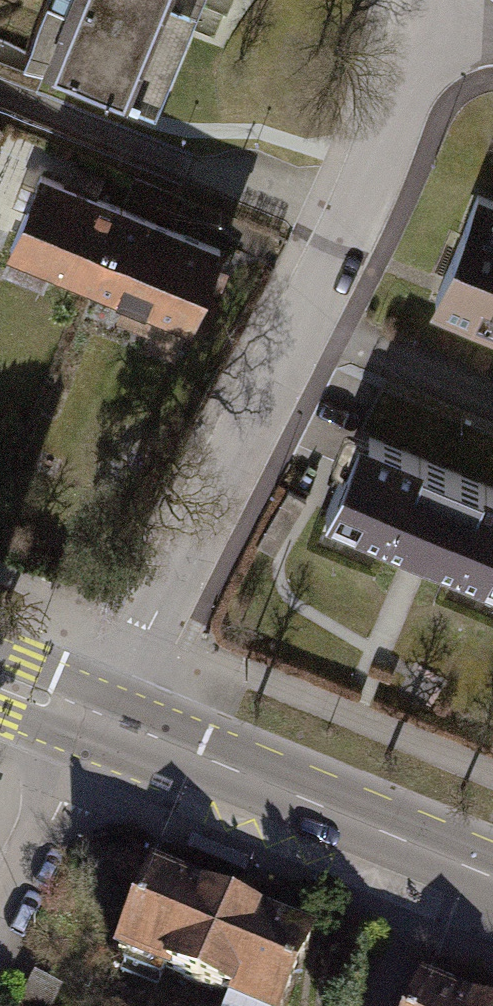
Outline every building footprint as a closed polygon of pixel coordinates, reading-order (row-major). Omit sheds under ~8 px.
[(34,59),(165,111),(210,0),(57,0),(34,59)] [(12,247),(90,280),(122,205),(43,172),(12,247)] [(492,323),(492,196),(486,193),(441,302),(492,323)] [(122,205),(90,280),(189,321),(220,245),(122,205)] [(328,512),(492,583),(492,484),(376,433),(360,472),(347,467),(328,512)] [(156,873),(118,962),(202,996),(239,907),(156,873)] [(202,996),(227,1005),(297,1005),(324,942),(239,907),(202,996)] [(420,1005),(473,1005),(427,987),(420,1005)]
